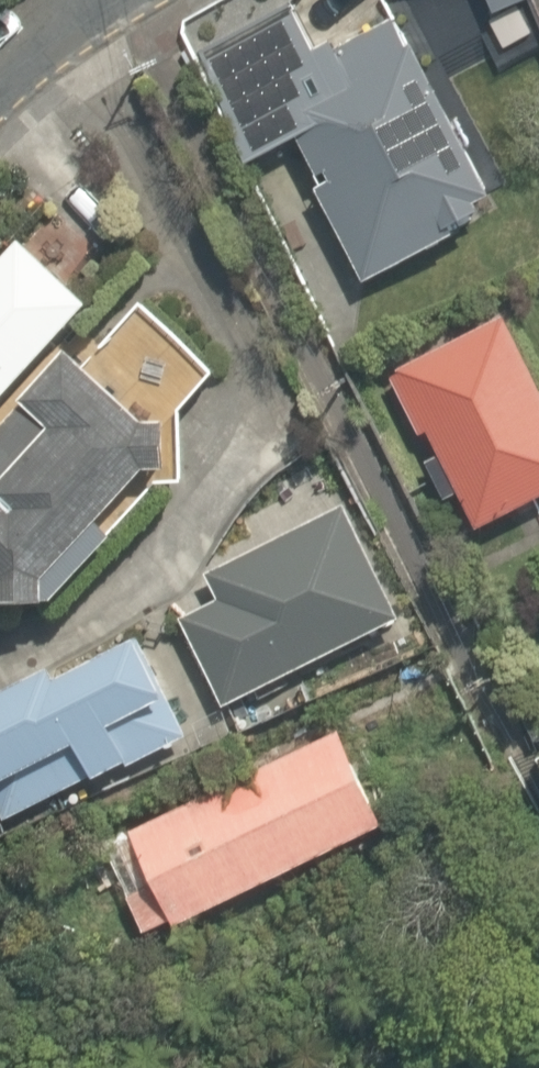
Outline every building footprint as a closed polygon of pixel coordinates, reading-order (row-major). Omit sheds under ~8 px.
[(185,23),(253,174),(303,152),(364,290),(491,233),(391,8),(408,0),(236,0),(185,23)] [(96,306),(20,241),(0,264),(0,419),(96,306)] [(421,464),(446,515),(471,504),(493,549),(538,527),(538,352),(524,321),(403,379),(440,455),(421,464)] [(184,453),(77,362),(0,453),(0,582),(43,619),(184,453)] [(210,607),(182,621),(233,716),(409,623),(346,502),(196,581),(210,607)] [(101,764),(111,796),(165,779),(155,747),(185,738),(158,653),(0,703),(0,796),(101,764)] [(159,882),(129,895),(148,943),(396,843),(351,731),(134,819),(159,882)]
